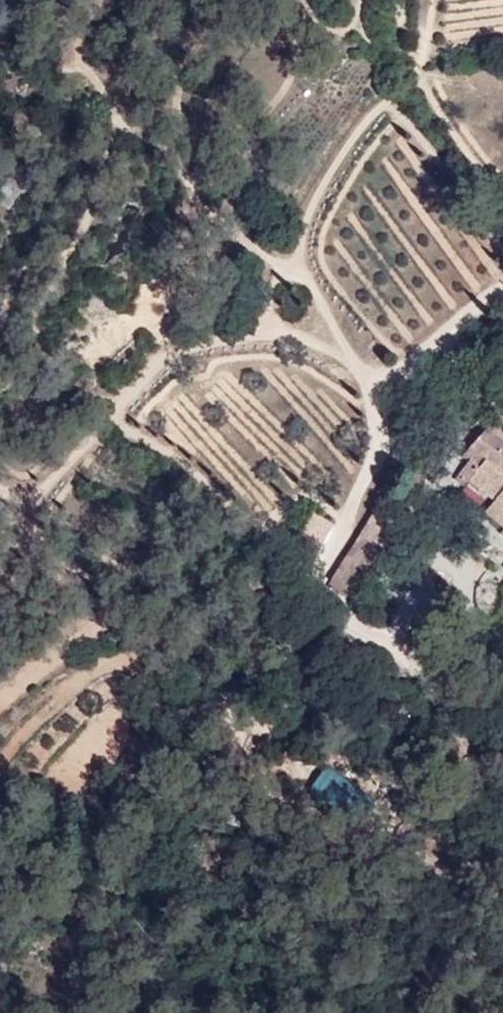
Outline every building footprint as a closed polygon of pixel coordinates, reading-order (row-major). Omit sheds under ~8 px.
[(481,431),(479,431),(456,461),(462,466),(454,476),(489,503),(481,514),(493,524),(496,520),(502,526),(502,448),(481,431)]
